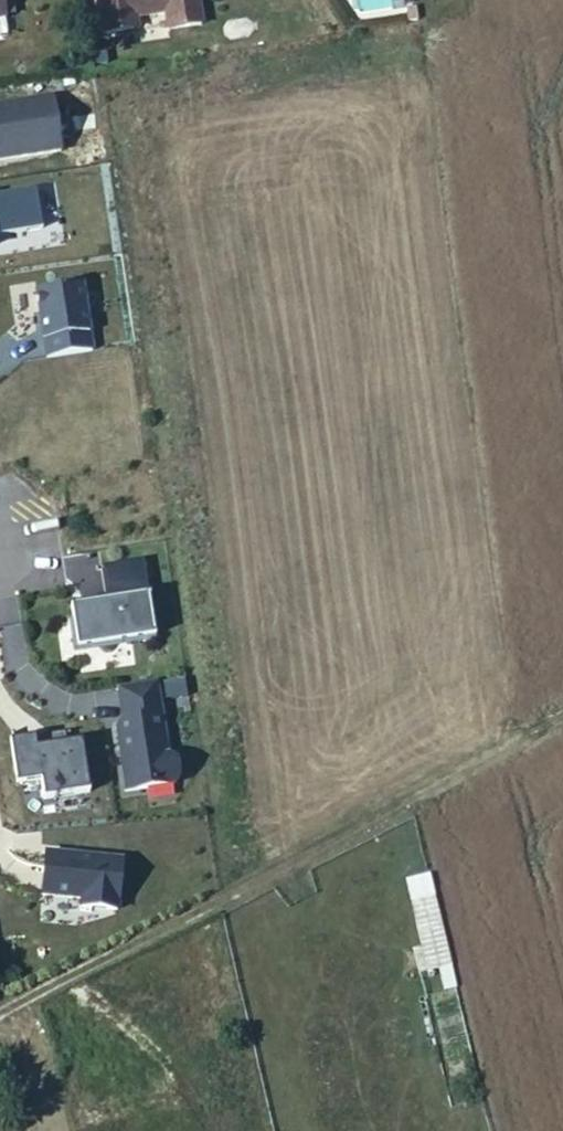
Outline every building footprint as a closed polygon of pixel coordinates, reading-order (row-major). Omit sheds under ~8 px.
[(4,10),(14,9),(13,0),(2,0),(4,10)] [(198,0),(98,0),(103,33),(132,29),(137,23),(136,16),(165,12),(168,29),(201,23),(198,0)] [(8,34),(5,15),(0,16),(0,35),(8,34)] [(62,149),(54,96),(0,105),(0,159),(62,149)] [(43,228),(37,190),(0,196),(0,235),(43,228)] [(92,350),(82,283),(37,290),(47,357),(92,350)] [(157,639),(144,559),(132,561),(138,594),(107,599),(72,605),(78,647),(144,636),(145,641),(157,639)] [(138,594),(132,561),(102,566),(107,599),(138,594)] [(169,753),(158,680),(120,686),(125,719),(123,719),(118,726),(128,789),(176,782),(181,775),(178,758),(171,753),(169,753)] [(90,792),(82,741),(38,748),(36,740),(11,744),(17,780),(41,776),(42,782),(44,799),(90,792)] [(41,776),(17,780),(18,785),(42,782),(41,776)] [(123,859),(47,852),(43,902),(118,909),(123,859)] [(448,965),(428,873),(403,879),(423,971),(448,965)] [(82,914),(118,917),(118,909),(82,906),(82,914)]
